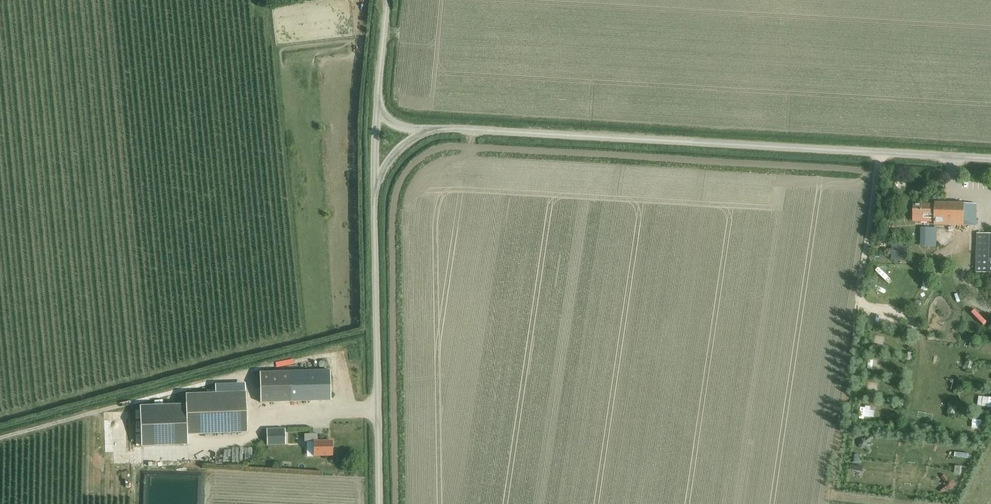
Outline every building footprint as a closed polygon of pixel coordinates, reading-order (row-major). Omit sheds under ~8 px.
[(934,224),(976,225),(976,204),(935,203),(935,205),(913,204),(913,220),(934,221),(934,224)] [(891,230),(887,224),(882,226),(886,233),(891,230)] [(927,239),(936,240),(937,226),(934,226),(927,226),(927,239)] [(977,233),(976,272),(990,273),(990,233),(977,233)] [(891,243),(890,261),(906,262),(907,244),(891,243)] [(885,364),(884,356),(877,356),(877,364),(885,364)] [(261,372),(262,402),(331,401),(330,370),(261,372)] [(186,404),(187,434),(247,432),(245,392),(185,394),(186,404)] [(869,402),(869,412),(877,413),(878,402),(869,402)] [(141,446),(187,444),(187,434),(186,404),(140,406),(141,446)] [(286,428),(267,428),(267,443),(286,443),(286,428)] [(332,441),(317,441),(317,434),(304,434),(304,442),(312,442),(312,456),(332,456),(332,441)]
